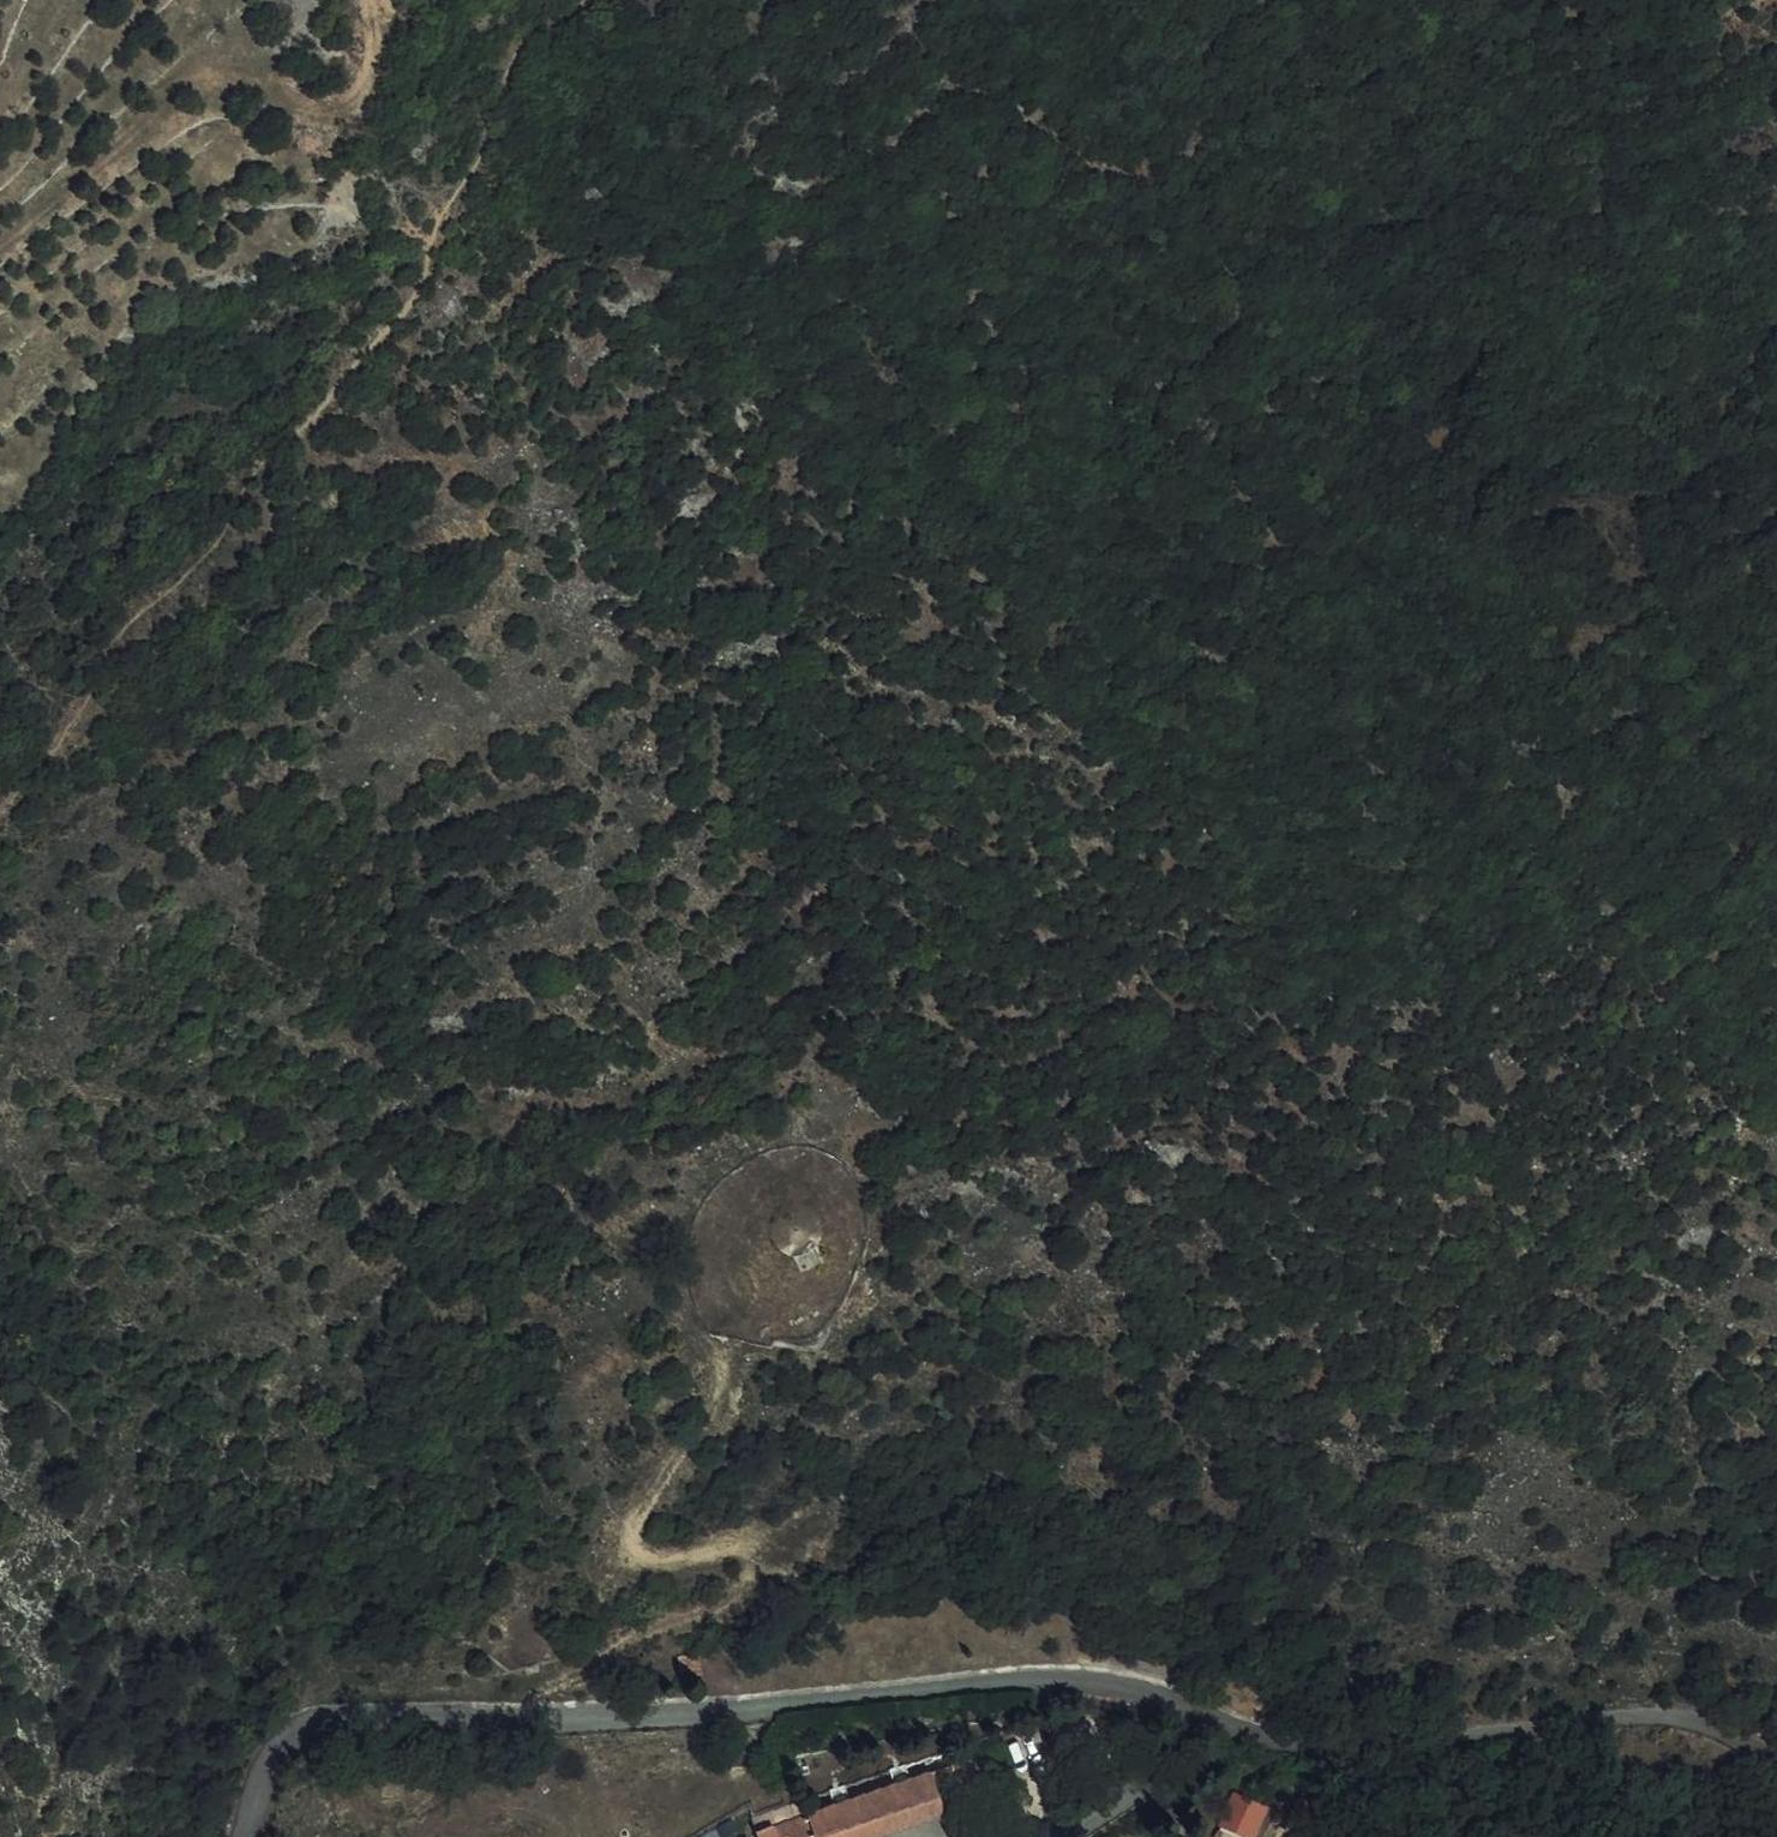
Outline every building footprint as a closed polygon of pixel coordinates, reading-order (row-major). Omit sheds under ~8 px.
[(1001,1805),(987,1765),(826,1821),(821,1808),(770,1825),(774,1836),(909,1836),(1001,1805)] [(1257,1801),(1240,1836),(1268,1836),(1279,1811),(1257,1801)]
